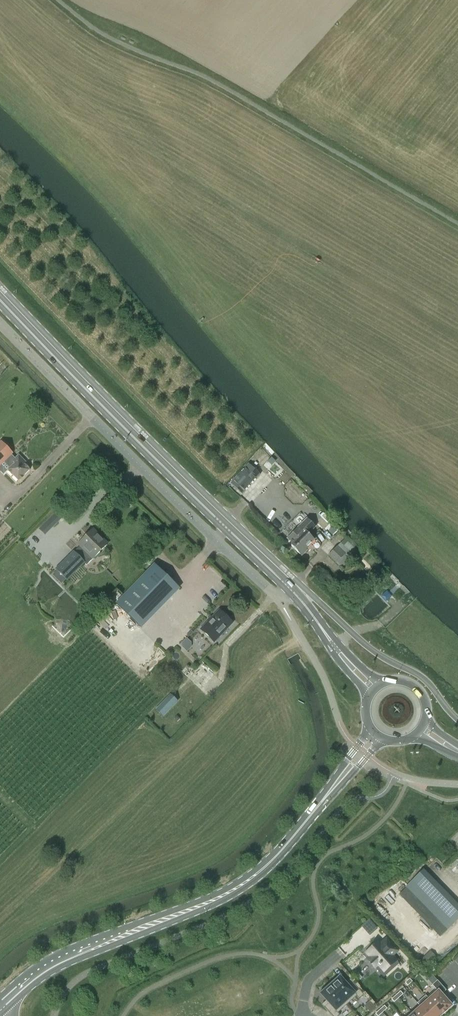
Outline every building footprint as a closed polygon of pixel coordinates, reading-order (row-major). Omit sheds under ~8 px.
[(20,480),(30,470),(23,463),(25,460),(19,455),(15,458),(11,455),(13,453),(1,441),(0,443),(0,466),(4,463),(10,468),(7,470),(19,482),(20,480)] [(265,461),(270,456),(264,449),(259,454),(265,461)] [(230,484),(242,494),(260,475),(248,464),(230,484)] [(289,544),(294,548),(308,534),(315,527),(309,520),(300,529),(298,528),(287,539),(291,542),(289,544)] [(329,540),(334,536),(341,530),(340,529),(341,528),(336,523),(328,530),(325,526),(320,531),(329,540)] [(86,553),(92,559),(108,544),(93,529),(78,545),(79,546),(74,551),(73,551),(55,569),(67,581),(85,563),(81,558),(86,553)] [(311,537),(308,534),(294,548),(302,556),(312,546),(310,544),(316,538),(313,535),(311,537)] [(341,567),(354,555),(353,554),(360,548),(349,536),(338,547),(338,546),(329,555),(337,564),(341,567)] [(116,604),(141,628),(180,589),(154,564),(116,604)] [(387,591),(381,596),(386,601),(392,596),(387,591)] [(201,630),(214,642),(232,623),(219,611),(201,630)] [(186,638),(180,645),(187,651),(193,644),(186,638)] [(155,710),(163,717),(178,702),(170,694),(155,710)] [(457,920),(457,904),(440,886),(441,885),(424,868),(406,887),(416,898),(447,930),(454,923),(457,920)] [(379,941),(366,953),(369,957),(367,959),(375,969),(378,966),(379,967),(380,966),(386,974),(385,975),(386,975),(399,964),(392,956),(398,951),(386,938),(381,943),(379,941)] [(430,951),(418,963),(425,969),(437,957),(430,951)] [(334,981),(331,984),(348,1003),(358,995),(360,997),(365,993),(354,980),(349,984),(341,975),(340,976),(338,975),(333,979),(334,981)] [(427,998),(428,1000),(441,1014),(441,1015),(442,1015),(447,1010),(446,1010),(451,1006),(441,994),(446,990),(437,981),(432,985),(436,990),(427,998)] [(321,992),(329,1002),(324,1006),(333,1015),(339,1015),(341,1014),(339,1012),(348,1003),(331,984),(328,987),(327,985),(321,990),(322,991),(321,992)] [(420,1007),(429,1015),(440,1015),(441,1015),(441,1014),(428,1000),(420,1007)] [(412,1014),(414,1015),(429,1015),(420,1007),(412,1014)]
